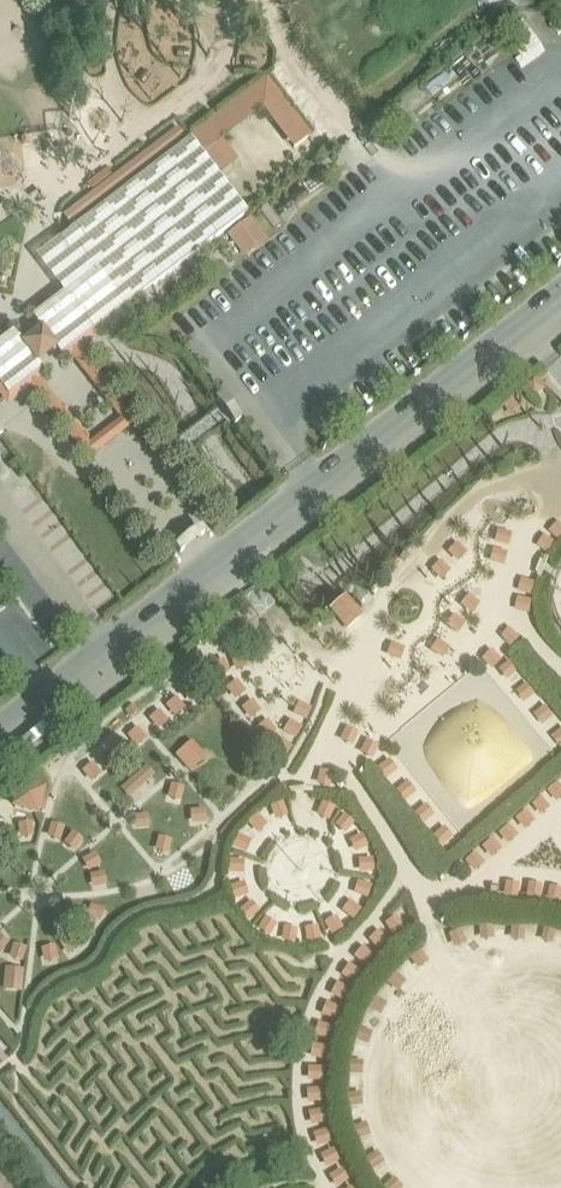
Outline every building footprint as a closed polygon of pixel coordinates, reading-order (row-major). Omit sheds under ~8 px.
[(263,113),(292,152),(311,137),(268,80),(189,139),(191,141),(219,179),(238,164),(222,143),(263,113)] [(178,128),(60,217),(70,231),(189,142),(178,128)] [(191,141),(36,259),(51,278),(64,295),(31,320),(40,332),(57,354),(60,359),(94,333),(141,297),(248,215),(219,179),(191,141)] [(227,236),(246,258),(268,239),(250,217),(227,236)] [(13,335),(16,333),(11,327),(0,335),(0,345),(13,335)] [(31,338),(22,345),(39,368),(49,360),(57,354),(40,332),(31,338)] [(95,367),(82,351),(99,339),(94,333),(60,359),(64,364),(72,359),(82,372),(119,420),(104,432),(90,443),(85,437),(64,410),(49,390),(43,383),(47,379),(43,373),(10,399),(0,386),(0,398),(8,408),(32,390),(38,398),(53,417),(74,445),(88,463),(113,444),(139,424),(95,367)] [(0,345),(0,386),(10,399),(43,373),(39,368),(22,345),(13,335),(0,345)] [(346,630),(363,616),(345,594),(327,608),(346,630)] [(476,689),(410,746),(469,815),(536,758),(476,689)] [(190,770),(206,758),(193,740),(176,752),(190,770)] [(146,764),(118,785),(127,796),(155,776),(146,764)] [(41,815),(46,787),(18,781),(12,810),(41,815)] [(303,832),(280,837),(263,853),(257,876),(265,898),(283,913),(306,915),(327,904),(339,884),(338,861),(325,841),(303,832)] [(23,973),(7,972),(6,989),(23,990),(23,973)]
